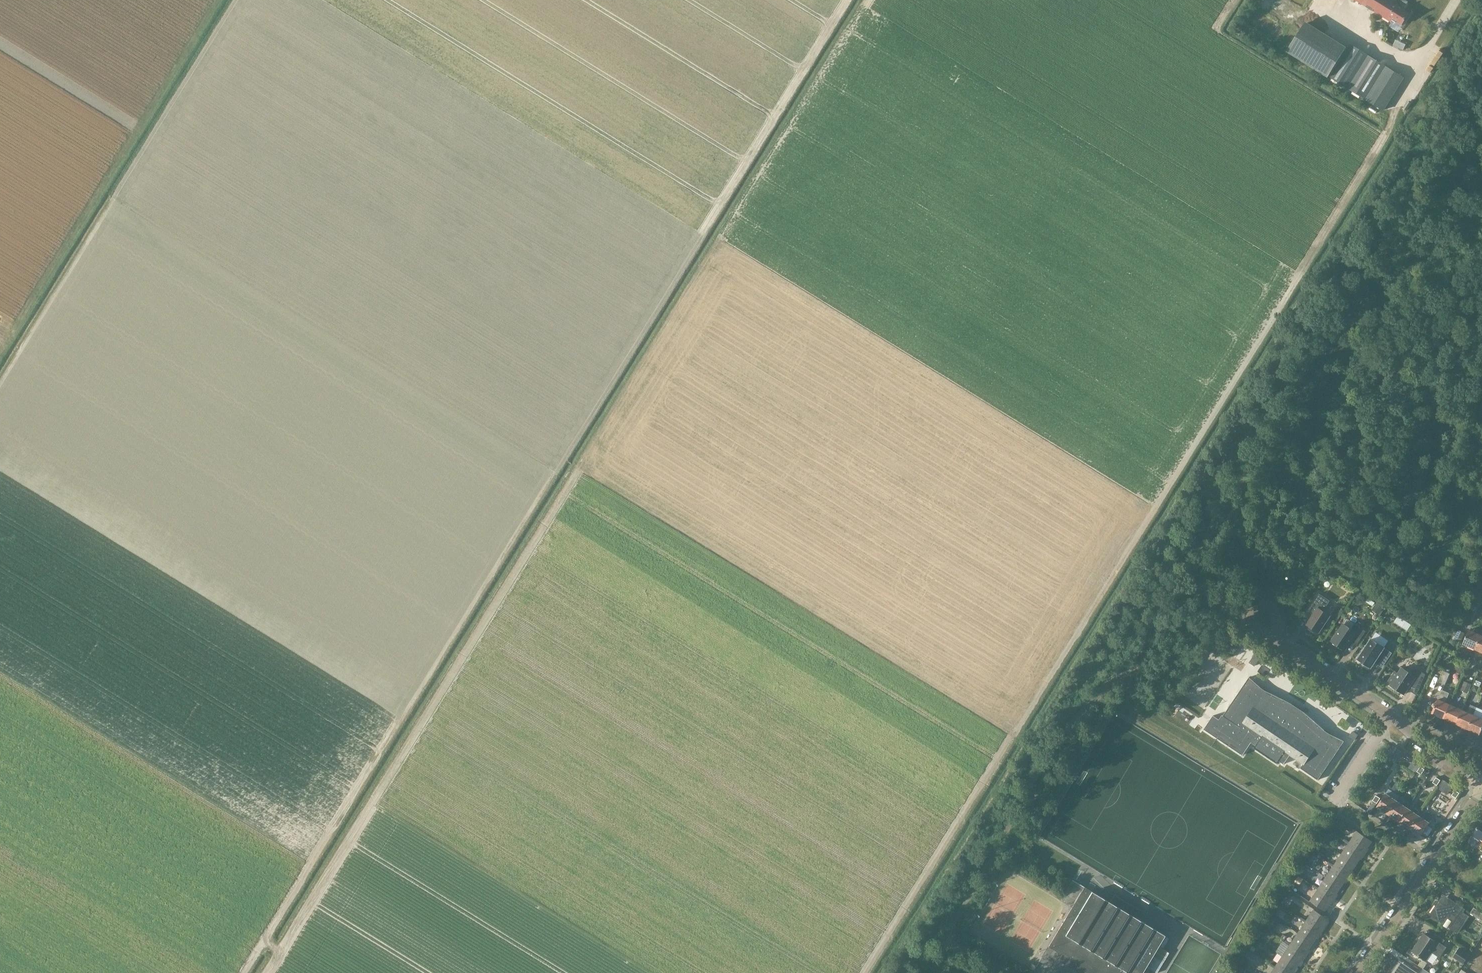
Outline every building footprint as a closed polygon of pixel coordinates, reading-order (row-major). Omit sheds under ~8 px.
[(1406,0),(1356,0),(1392,22),(1393,19),(1402,25),(1405,20),(1404,20),(1409,12),(1404,9),(1408,1),(1406,0)] [(1348,89),(1368,55),(1350,44),(1347,49),(1346,48),(1346,47),(1305,21),(1287,51),(1328,77),(1348,89)] [(1365,99),(1386,66),(1368,55),(1348,89),(1365,99)] [(1386,66),(1365,99),(1383,111),(1404,77),(1386,66)] [(1311,574),(1308,583),(1317,586),(1320,577),(1311,574)] [(1319,593),(1308,609),(1314,613),(1307,624),(1310,626),(1309,628),(1315,632),(1316,630),(1319,632),(1330,615),(1323,611),(1330,600),(1319,593)] [(1363,597),(1360,601),(1369,607),(1371,603),(1363,597)] [(1368,612),(1373,615),(1379,607),(1373,604),(1368,612)] [(1359,641),(1366,631),(1355,624),(1351,629),(1344,624),(1332,641),(1344,649),(1353,637),(1359,641)] [(1475,649),(1481,635),(1469,630),(1463,644),(1475,649)] [(1371,639),(1358,659),(1364,663),(1363,664),(1369,668),(1370,666),(1371,667),(1375,660),(1383,666),(1392,653),(1384,647),(1371,639)] [(1261,656),(1256,652),(1249,662),(1255,666),(1261,656)] [(1418,690),(1425,674),(1415,667),(1411,673),(1402,667),(1398,673),(1395,671),(1389,681),(1392,683),(1391,685),(1404,694),(1410,685),(1418,690)] [(1439,681),(1445,684),(1450,673),(1443,670),(1439,681)] [(1301,768),(1318,780),(1344,741),(1329,733),(1325,731),(1304,712),(1291,704),(1266,691),(1262,688),(1249,677),(1220,720),(1213,716),(1204,729),(1242,755),(1251,742),(1256,745),(1255,747),(1254,747),(1253,747),(1278,764),(1278,763),(1277,762),(1279,760),(1284,764),(1290,755),(1304,764),(1301,768)] [(1467,695),(1470,686),(1463,684),(1459,693),(1467,695)] [(1445,702),(1449,693),(1442,690),(1432,713),(1444,718),(1450,704),(1445,702)] [(1456,723),(1462,710),(1450,704),(1444,718),(1456,723)] [(1468,728),(1474,715),(1476,709),(1464,704),(1462,710),(1456,723),(1468,728)] [(1468,728),(1480,734),(1481,729),(1481,718),(1474,715),(1468,728)] [(1354,740),(1358,735),(1353,731),(1349,736),(1354,740)] [(1379,770),(1385,774),(1390,766),(1384,762),(1379,770)] [(1386,793),(1377,806),(1388,813),(1397,800),(1386,793)] [(1397,800),(1388,813),(1399,821),(1407,808),(1397,800)] [(1407,808),(1399,821),(1410,828),(1418,815),(1407,808)] [(1418,815),(1410,828),(1421,835),(1430,823),(1418,815)] [(1480,822),(1477,828),(1476,827),(1472,832),(1473,833),(1471,835),(1479,840),(1480,838),(1481,839),(1481,823),(1480,822)] [(1349,843),(1365,854),(1369,848),(1367,848),(1372,841),(1357,831),(1349,843)] [(1362,859),(1365,854),(1349,843),(1341,854),(1357,864),(1361,858),(1362,859)] [(1352,871),(1357,864),(1341,854),(1334,866),(1350,877),(1353,871),(1352,871)] [(1346,882),(1350,877),(1334,866),(1326,877),(1341,887),(1345,881),(1346,882)] [(1337,893),(1341,887),(1326,877),(1318,888),(1334,899),(1338,894),(1337,893)] [(1139,910),(1114,895),(1110,902),(1092,892),(1072,880),(1084,887),(1065,920),(1048,947),(1062,955),(1058,961),(1079,972),(1097,972),(1099,970),(1093,966),(1100,956),(1122,969),(1120,972),(1142,972),(1164,935),(1135,917),(1139,910)] [(1331,905),(1334,899),(1318,888),(1310,900),(1325,911),(1330,904),(1331,905)] [(1464,909),(1449,899),(1444,896),(1441,900),(1432,914),(1450,926),(1450,927),(1458,932),(1468,917),(1461,913),(1464,909)] [(1048,911),(1028,899),(1011,929),(1031,940),(1048,911)] [(1479,911),(1474,907),(1470,913),(1481,921),(1481,908),(1479,911)] [(1306,922),(1322,933),(1326,927),(1325,927),(1329,920),(1314,910),(1306,922)] [(1319,938),(1322,933),(1306,922),(1298,933),(1313,943),(1317,937),(1319,938)] [(1309,950),(1313,943),(1298,933),(1290,945),(1307,955),(1310,951),(1309,950)] [(1442,944),(1445,940),(1435,933),(1432,938),(1425,933),(1412,951),(1426,960),(1432,951),(1439,956),(1445,947),(1442,944)] [(1303,961),(1307,955),(1290,945),(1283,956),(1298,966),(1302,960),(1303,961)] [(1459,948),(1454,956),(1463,963),(1469,955),(1459,948)] [(1122,969),(1100,956),(1093,966),(1099,970),(1097,972),(1120,972),(1122,969)] [(1298,966),(1283,956),(1275,968),(1283,972),(1294,972),(1293,972),(1298,966)] [(1404,965),(1399,962),(1392,972),(1416,972),(1404,965)]
